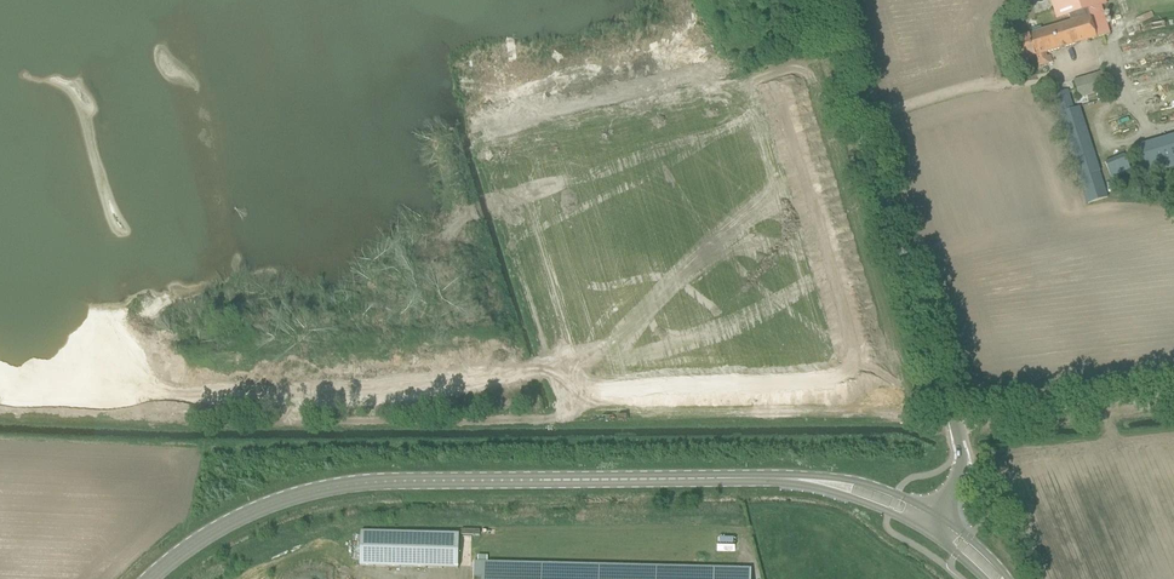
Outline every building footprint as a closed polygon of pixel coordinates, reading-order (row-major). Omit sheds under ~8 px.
[(1022,60),(1108,34),(1102,12),(1101,6),(1106,4),(1105,0),(1051,0),(1057,19),(1069,15),(1071,22),(1029,34),(1030,35),(1028,36),(1016,40),(1022,60)] [(1073,81),(1080,99),(1109,90),(1103,73),(1073,81)] [(1052,96),(1058,115),(1074,109),(1068,91),(1052,96)] [(1074,109),(1058,115),(1087,204),(1109,197),(1100,168),(1079,108),(1074,109)] [(1173,165),(1173,135),(1136,145),(1143,173),(1173,165)] [(1104,165),(1111,179),(1131,169),(1124,155),(1104,165)] [(459,534),(361,532),(360,566),(458,569),(459,534)] [(474,563),(473,578),(751,578),(751,569),(474,563)]
